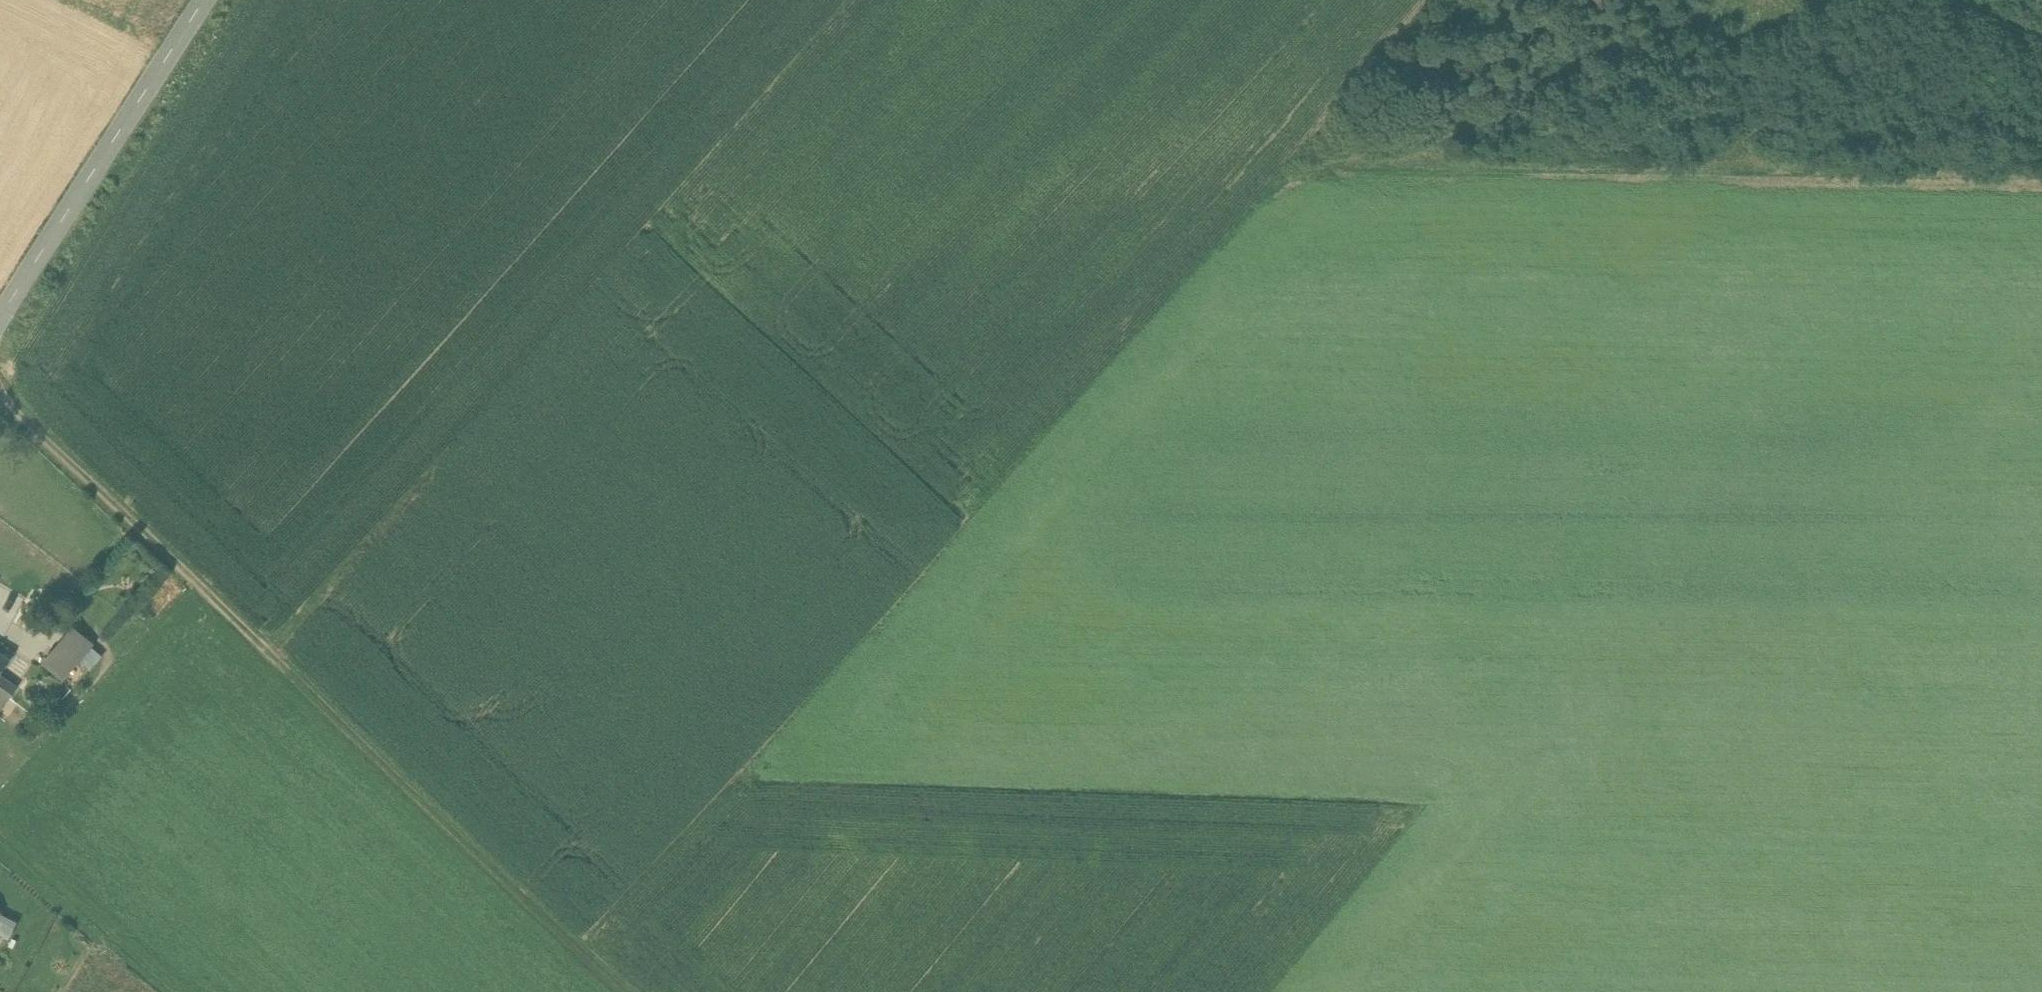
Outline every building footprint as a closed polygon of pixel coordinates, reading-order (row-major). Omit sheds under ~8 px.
[(71,631),(44,663),(64,678),(79,661),(88,669),(100,655),(71,631)] [(0,651),(0,670),(9,658),(0,651)] [(0,676),(0,712),(17,688),(0,676)]
